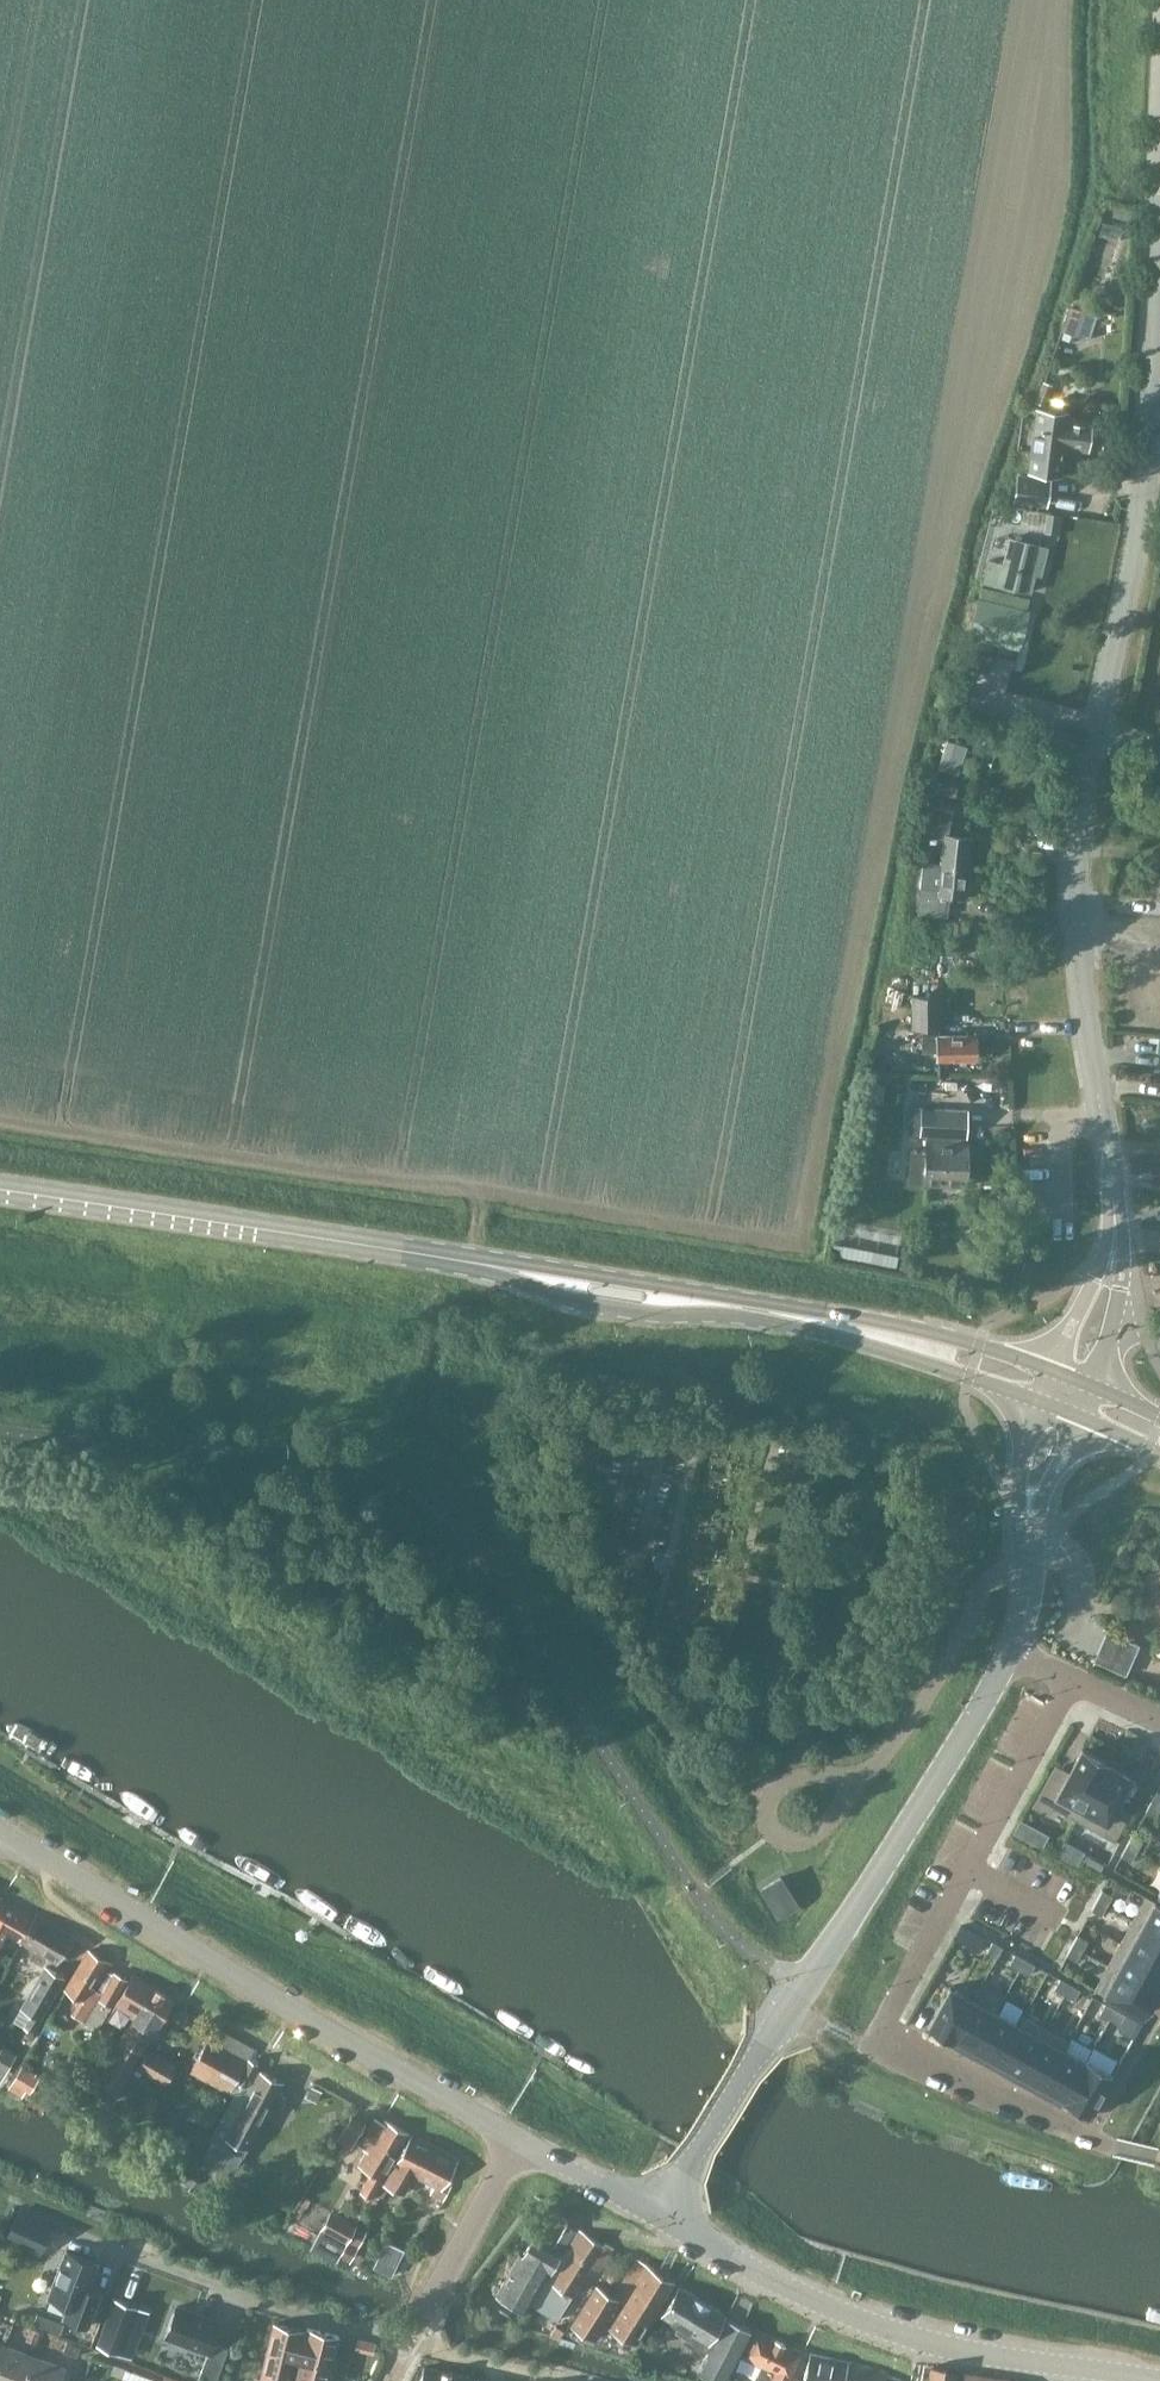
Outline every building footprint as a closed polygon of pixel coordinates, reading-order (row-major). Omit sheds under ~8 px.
[(1060,329),(1077,334),(1084,312),(1068,307),(1060,329)] [(1045,401),(1052,382),(1044,380),(1037,398),(1045,401)] [(1068,411),(1067,411),(1067,402),(1052,400),(1051,409),(1035,407),(1028,469),(1060,474),(1064,446),(1087,449),(1091,420),(1067,418),(1068,411)] [(1016,475),(1012,500),(1045,505),(1049,479),(1016,475)] [(1038,526),(1041,506),(1026,504),(1023,524),(1038,526)] [(1047,512),(1044,531),(1058,533),(1061,514),(1047,512)] [(1040,576),(1047,546),(1008,536),(1001,564),(1001,561),(986,558),(981,580),(993,583),(1029,592),(1034,574),(1040,576)] [(981,586),(968,635),(987,640),(1015,647),(1024,610),(1001,604),(1004,591),(981,586)] [(978,728),(975,739),(990,743),(994,733),(978,728)] [(960,764),(939,757),(936,766),(957,773),(960,764)] [(940,844),(938,863),(968,866),(971,837),(947,834),(949,822),(944,821),(945,813),(951,814),(956,782),(939,780),(937,794),(928,793),(926,810),(933,811),(932,825),(926,824),(924,843),(940,844)] [(968,866),(938,863),(921,861),(919,875),(916,913),(946,916),(949,894),(965,896),(968,866)] [(911,1027),(940,1027),(939,994),(910,994),(911,1027)] [(977,1049),(975,1044),(975,1034),(921,1035),(922,1059),(937,1059),(937,1060),(975,1059),(975,1055),(977,1049)] [(937,1077),(936,1089),(957,1090),(957,1078),(937,1077)] [(967,1110),(935,1109),(909,1108),(908,1134),(924,1135),(924,1138),(923,1150),(909,1149),(907,1182),(921,1183),(921,1184),(963,1187),(966,1140),(966,1137),(967,1110)] [(1105,1629),(1093,1659),(1126,1673),(1139,1643),(1105,1629)] [(1075,1817),(1106,1762),(1081,1748),(1065,1778),(1051,1770),(1032,1805),(1048,1813),(1052,1805),(1075,1817)] [(1107,1762),(1106,1762),(1075,1817),(1113,1838),(1127,1812),(1114,1805),(1130,1777),(1125,1774),(1126,1773),(1111,1765),(1110,1766),(1106,1764),(1107,1762)] [(1159,1805),(1159,1792),(1156,1790),(1150,1800),(1159,1805)] [(1159,1806),(1159,1805),(1150,1800),(1145,1810),(1155,1815),(1159,1806)] [(1020,1821),(1014,1832),(1027,1839),(1033,1828),(1020,1821)] [(1126,1845),(1136,1850),(1141,1840),(1131,1835),(1126,1845)] [(1130,1860),(1136,1850),(1126,1845),(1120,1855),(1130,1860)] [(1101,1871),(1105,1864),(1086,1854),(1082,1861),(1101,1871)] [(796,1904),(795,1903),(778,1875),(760,1886),(778,1915),(796,1904)] [(1101,1889),(1096,1899),(1106,1904),(1111,1894),(1101,1889)] [(1159,1934),(1159,1903),(1145,1895),(1133,1918),(1159,1934)] [(1106,1904),(1096,1899),(1090,1909),(1101,1914),(1106,1904)] [(1,1903),(0,1902),(0,1948),(8,1934),(21,1942),(33,1921),(1,1903)] [(55,1962),(71,1936),(36,1915),(33,1921),(21,1942),(33,1950),(30,1956),(36,1961),(37,1959),(43,1962),(47,1957),(55,1962)] [(1133,1918),(1120,1940),(1159,1963),(1159,1934),(1133,1918)] [(969,1930),(960,1924),(954,1936),(963,1941),(969,1930)] [(1071,1944),(1081,1950),(1087,1940),(1077,1934),(1071,1944)] [(986,1950),(996,1956),(1002,1946),(991,1940),(986,1950)] [(1155,1990),(1155,1989),(1154,1988),(1159,1977),(1159,1963),(1120,1940),(1108,1963),(1155,1990)] [(1076,1960),(1081,1950),(1071,1944),(1066,1954),(1076,1960)] [(109,1964),(87,1951),(86,1950),(63,1988),(79,1997),(70,2012),(83,2020),(83,2021),(96,2029),(110,2006),(127,1979),(113,1971),(101,1992),(95,1988),(109,1964)] [(1018,1968),(1024,1958),(1014,1953),(1008,1963),(1018,1968)] [(1034,1963),(1024,1958),(1018,1968),(1028,1974),(1034,1963)] [(1142,2013),(1155,1990),(1108,1963),(1095,1986),(1142,2013)] [(48,2003),(63,1977),(45,1966),(30,1992),(28,1992),(19,2008),(30,2014),(23,2026),(33,2032),(49,2004),(48,2003)] [(173,1999),(133,1975),(116,2004),(133,2014),(92,2085),(114,2099),(173,1999)] [(1064,1993),(1069,1983),(1059,1977),(1054,1987),(1064,1993)] [(1069,1983),(1064,1993),(1073,1998),(1079,1988),(1069,1983)] [(928,2025),(951,2037),(973,1999),(949,1986),(928,2025)] [(974,2049),(995,2011),(973,1999),(951,2037),(952,2038),(953,2037),(974,2049)] [(1099,2012),(1109,2018),(1114,2007),(1104,2002),(1099,2012)] [(1114,2007),(1109,2018),(1137,2033),(1142,2023),(1124,2013),(1114,2007)] [(1017,2023),(995,2011),(974,2049),(997,2061),(1007,2043),(1018,2023),(1017,2023)] [(1020,2073),(1045,2027),(1021,2014),(1017,2023),(1018,2023),(1007,2043),(997,2061),(1020,2073)] [(207,2039),(188,2071),(228,2093),(229,2091),(235,2080),(237,2081),(249,2060),(247,2059),(254,2048),(253,2048),(214,2026),(207,2039)] [(1063,2048),(1064,2049),(1068,2040),(1045,2027),(1020,2073),(1042,2086),(1063,2048)] [(0,2048),(0,2081),(17,2052),(2,2044),(0,2048)] [(165,2084),(176,2063),(149,2047),(137,2068),(165,2084)] [(1084,2060),(1064,2049),(1063,2048),(1042,2086),(1064,2098),(1063,2099),(1064,2099),(1086,2059),(1085,2059),(1084,2060)] [(1086,2059),(1064,2099),(1087,2112),(1110,2072),(1086,2059)] [(249,2060),(237,2081),(245,2085),(253,2070),(256,2064),(249,2060)] [(24,2091),(33,2077),(18,2068),(10,2082),(24,2091)] [(220,2118),(209,2139),(234,2151),(244,2156),(269,2108),(275,2110),(281,2108),(285,2098),(284,2094),(278,2090),(282,2082),(260,2071),(259,2073),(253,2070),(245,2085),(237,2081),(235,2080),(229,2091),(233,2093),(220,2118)] [(357,2135),(364,2122),(350,2115),(343,2127),(357,2135)] [(369,2198),(372,2194),(408,2134),(384,2121),(383,2124),(375,2119),(358,2145),(366,2150),(357,2165),(369,2172),(359,2191),(369,2198)] [(415,2175),(433,2147),(408,2134),(372,2194),(375,2196),(383,2194),(387,2184),(402,2192),(414,2174),(415,2175)] [(445,2180),(456,2161),(433,2147),(415,2175),(434,2186),(430,2193),(442,2200),(451,2185),(445,2180)] [(195,2180),(183,2173),(179,2179),(192,2186),(195,2180)] [(226,2187),(221,2202),(238,2208),(243,2194),(226,2187)] [(17,2207),(3,2238),(38,2253),(52,2223),(17,2207)] [(356,2222),(335,2212),(325,2232),(345,2243),(348,2238),(356,2222)] [(356,2222),(348,2238),(358,2244),(366,2228),(356,2222)] [(558,2254),(576,2229),(567,2223),(552,2245),(534,2234),(522,2255),(519,2254),(497,2293),(526,2311),(558,2254)] [(604,2261),(612,2248),(606,2244),(604,2246),(579,2230),(568,2247),(592,2264),(597,2257),(604,2261)] [(385,2239),(372,2267),(390,2275),(404,2248),(385,2239)] [(557,2321),(592,2264),(568,2247),(532,2306),(557,2321)] [(89,2327),(101,2294),(87,2289),(97,2264),(65,2252),(49,2297),(69,2304),(64,2318),(89,2327)] [(675,2281),(657,2270),(646,2264),(641,2273),(631,2267),(614,2295),(597,2284),(572,2325),(587,2334),(592,2338),(601,2323),(611,2329),(636,2343),(675,2281)] [(605,2276),(615,2283),(621,2273),(611,2266),(605,2276)] [(727,2314),(680,2286),(662,2314),(679,2324),(676,2331),(709,2349),(698,2370),(721,2380),(722,2380),(750,2327),(727,2314)] [(112,2298),(95,2342),(119,2351),(136,2307),(112,2298)] [(229,2347),(213,2342),(220,2322),(177,2306),(166,2336),(208,2352),(199,2377),(212,2380),(216,2380),(229,2347)] [(258,2379),(266,2380),(295,2380),(301,2358),(332,2367),(340,2338),(272,2321),(258,2379)] [(555,2325),(548,2335),(557,2338),(563,2331),(555,2325)] [(802,2352),(755,2328),(741,2355),(762,2366),(757,2375),(768,2380),(796,2380),(795,2380),(796,2378),(789,2377),(802,2352)] [(26,2339),(36,2343),(39,2333),(29,2329),(26,2339)] [(62,2352),(76,2357),(80,2345),(66,2340),(62,2352)] [(36,2357),(5,2346),(0,2361),(0,2380),(27,2380),(36,2357)] [(847,2362),(810,2353),(803,2380),(842,2380),(847,2362)] [(68,2369),(36,2357),(27,2380),(63,2380),(68,2369)] [(332,2367),(301,2358),(295,2380),(329,2380),(332,2367)] [(884,2376),(885,2373),(849,2362),(844,2380),(883,2380),(884,2376)] [(114,2363),(110,2371),(122,2376),(125,2367),(114,2363)] [(420,2380),(476,2380),(477,2378),(423,2366),(420,2380)] [(957,2370),(928,2366),(926,2380),(956,2380),(957,2370)] [(122,2377),(133,2380),(145,2380),(147,2375),(125,2367),(122,2376),(122,2377)] [(1023,2379),(962,2370),(961,2380),(1023,2380),(1023,2379)]
